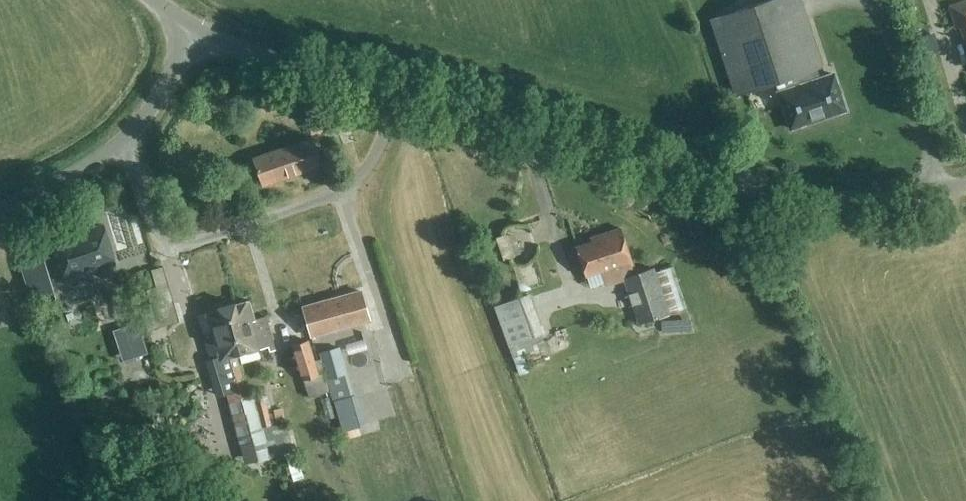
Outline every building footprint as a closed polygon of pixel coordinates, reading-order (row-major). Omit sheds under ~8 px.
[(822,67),(800,0),(769,0),(710,19),(735,96),(784,80),(787,90),(778,93),(790,129),(845,110),(834,75),(815,81),(811,71),(822,67)] [(948,10),(954,29),(957,28),(965,53),(965,4),(948,10)] [(308,127),(311,136),(322,132),(320,123),(308,127)] [(313,138),(254,159),(263,185),(322,165),(313,138)] [(516,228),(523,247),(552,236),(544,217),(516,228)] [(116,264),(104,225),(50,242),(62,281),(116,264)] [(631,276),(627,267),(633,265),(621,228),(599,236),(600,239),(577,247),(586,276),(602,271),(606,284),(622,279),(624,278),(630,276),(631,276)] [(496,240),(504,263),(515,260),(515,258),(521,256),(514,235),(507,237),(507,236),(496,240)] [(57,299),(44,259),(18,267),(30,307),(57,299)] [(655,268),(631,276),(630,276),(624,278),(639,325),(655,320),(670,315),(657,274),(655,268)] [(158,289),(152,291),(148,292),(154,311),(144,314),(150,333),(180,324),(163,269),(152,272),(158,289)] [(532,337),(567,322),(549,280),(514,295),(532,337)] [(326,331),(334,329),(370,318),(362,292),(327,302),(303,308),(310,335),(326,331)] [(235,305),(240,324),(228,328),(236,356),(237,355),(268,347),(269,352),(274,350),(265,317),(254,320),(249,301),(235,305)] [(218,310),(207,313),(198,316),(212,362),(207,364),(217,399),(228,396),(244,462),(293,450),(286,422),(272,426),(262,428),(254,398),(254,397),(249,398),(237,355),(236,356),(228,328),(240,324),(235,305),(235,303),(218,308),(218,310)] [(361,326),(364,338),(387,332),(384,320),(361,326)] [(133,358),(148,353),(138,323),(123,327),(133,358)] [(293,344),(308,398),(330,392),(325,375),(320,376),(310,339),(293,344)] [(330,392),(333,402),(354,396),(340,347),(319,353),(325,375),(330,392)] [(399,376),(395,356),(370,361),(375,381),(399,376)] [(402,411),(396,393),(381,398),(388,416),(402,411)] [(264,396),(254,398),(262,428),(272,426),(264,396)] [(305,429),(300,406),(291,408),(296,431),(305,429)]
